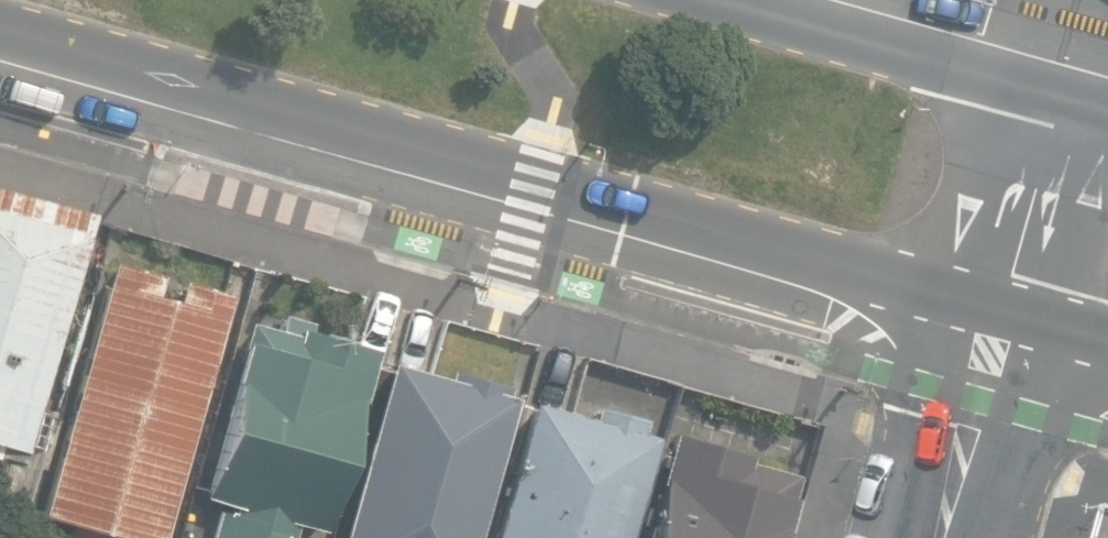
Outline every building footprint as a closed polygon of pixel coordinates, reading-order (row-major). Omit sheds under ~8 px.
[(0,183),(0,442),(23,449),(90,208),(0,183)] [(223,289),(175,276),(169,297),(149,292),(154,272),(104,259),(36,512),(68,521),(63,537),(124,537),(125,536),(131,537),(156,537),(223,289)] [(374,346),(307,327),(309,319),(278,310),(273,328),(244,320),(227,379),(231,381),(197,495),(225,503),(223,511),(214,509),(209,529),(221,532),(219,537),(287,537),(293,520),(320,527),(374,346)] [(653,437),(638,432),(642,418),(593,404),(589,418),(574,414),(590,357),(538,342),(515,424),(521,426),(489,537),(624,537),(653,437)] [(336,537),(472,537),(513,395),(504,392),(506,384),(448,367),(445,376),(387,360),(336,537)] [(746,452),(671,432),(641,537),(773,537),(792,473),(744,460),(746,452)]
